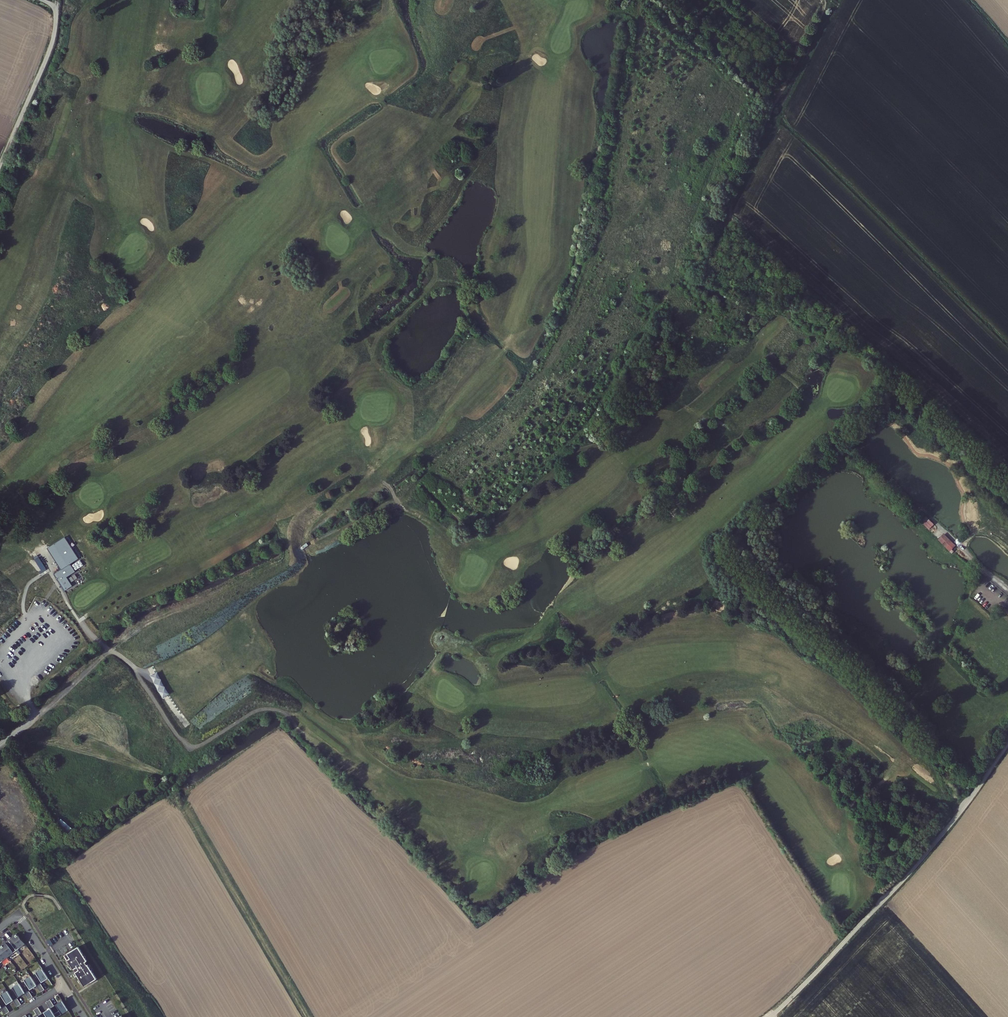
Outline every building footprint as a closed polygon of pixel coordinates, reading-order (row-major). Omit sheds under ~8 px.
[(902,510),(908,503),(904,500),(899,506),(902,510)] [(907,514),(913,507),(908,503),(902,510),(907,514)] [(927,524),(930,520),(924,515),(917,522),(923,527),(927,524)] [(938,538),(950,551),(956,546),(944,533),(938,538)] [(78,559),(65,537),(47,548),(61,570),(54,574),(65,591),(72,586),(66,577),(75,572),(70,564),(78,559)] [(71,837),(76,832),(61,819),(57,824),(71,837)] [(7,942),(15,952),(23,945),(15,934),(12,937),(7,942)] [(6,959),(15,952),(7,942),(1,946),(0,946),(0,951),(6,959)] [(78,947),(64,956),(67,960),(68,960),(85,987),(97,979),(88,964),(87,965),(86,962),(87,961),(78,947)] [(41,970),(34,974),(41,983),(47,979),(41,970)] [(29,977),(23,981),(29,991),(35,987),(29,977)] [(39,984),(35,987),(39,993),(43,990),(39,984)] [(17,985),(11,989),(17,998),(23,994),(17,985)] [(0,996),(0,997),(6,1006),(12,1002),(6,992),(0,996)] [(27,992),(23,994),(28,1001),(32,998),(27,992)] [(16,999),(12,1002),(16,1008),(20,1005),(16,999)] [(45,1003),(49,1009),(53,1007),(49,1000),(45,1003)] [(49,1009),(42,1013),(45,1016),(57,1016),(67,1011),(61,1001),(55,1005),(58,1011),(53,1015),(49,1009)] [(4,1006),(0,1009),(4,1015),(8,1013),(4,1006)] [(33,1011),(37,1016),(41,1014),(36,1008),(33,1011)]
